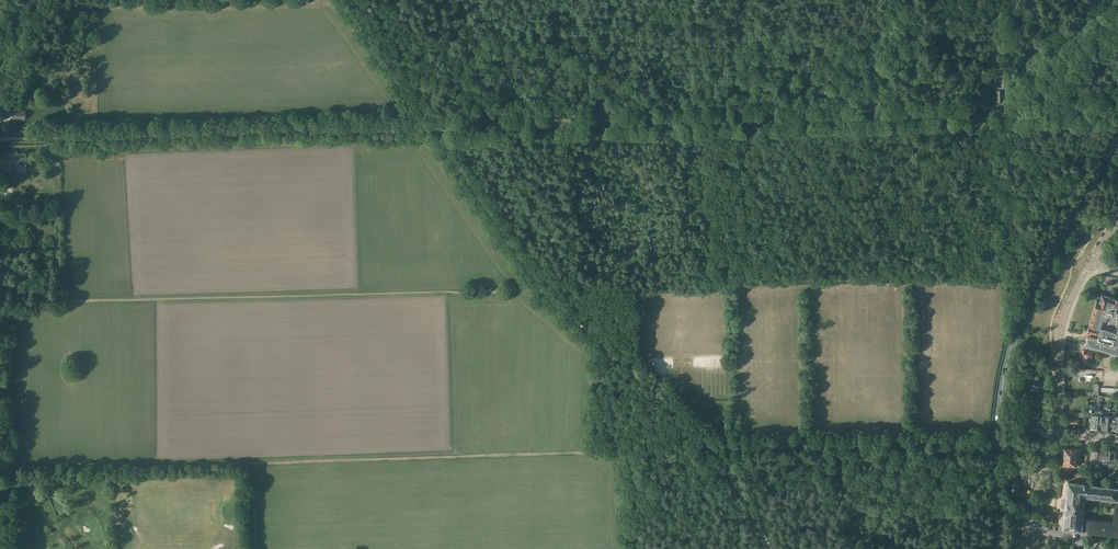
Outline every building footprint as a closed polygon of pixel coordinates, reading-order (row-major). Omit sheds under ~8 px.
[(1002,78),(1003,87),(998,87),(998,90),(997,90),(997,101),(1003,101),(1003,90),(1003,89),(1007,89),(1007,78),(1005,78),(1005,74),(1002,74),(1002,78)] [(25,111),(4,111),(4,119),(25,119),(25,111)] [(27,158),(9,158),(9,156),(4,156),(4,158),(4,172),(27,171),(27,158)] [(1087,344),(1095,346),(1097,346),(1096,349),(1108,352),(1109,350),(1117,353),(1117,298),(1102,293),(1100,301),(1097,300),(1087,331),(1091,332),(1090,335),(1088,335),(1086,343),(1087,344)] [(1094,349),(1095,346),(1087,344),(1085,350),(1084,349),(1083,354),(1084,354),(1082,360),(1090,363),(1092,357),(1091,356),(1093,352),(1094,349)] [(1089,392),(1089,395),(1098,396),(1098,392),(1099,385),(1098,384),(1097,384),(1096,383),(1095,384),(1094,384),(1094,385),(1093,392),(1089,392)] [(1095,428),(1095,427),(1100,428),(1101,412),(1096,412),(1096,411),(1092,410),(1092,412),(1092,415),(1091,414),(1091,418),(1090,418),(1090,422),(1091,422),(1090,426),(1091,426),(1091,428),(1095,428)] [(1079,424),(1080,424),(1080,425),(1080,424),(1080,423),(1080,418),(1083,419),(1083,413),(1072,412),(1072,417),(1070,417),(1070,416),(1069,416),(1069,417),(1070,417),(1069,423),(1068,423),(1068,424),(1069,424),(1070,423),(1072,423),(1071,424),(1073,424),(1073,425),(1075,425),(1077,425),(1077,424),(1079,424)] [(1108,428),(1109,413),(1101,412),(1100,428),(1100,429),(1105,429),(1105,428),(1107,428),(1108,428)] [(1116,429),(1117,414),(1117,412),(1109,412),(1109,413),(1108,428),(1110,428),(1110,429),(1111,429),(1111,430),(1115,430),(1116,429)] [(1064,456),(1077,457),(1080,457),(1081,449),(1077,449),(1077,448),(1065,447),(1064,452),(1063,452),(1063,455),(1064,456)] [(1096,461),(1099,462),(1100,450),(1100,449),(1097,448),(1096,450),(1093,450),(1092,461),(1092,463),(1095,463),(1096,461)] [(1109,451),(1108,451),(1107,460),(1107,462),(1111,463),(1111,465),(1114,465),(1115,463),(1116,451),(1112,451),(1112,450),(1109,449),(1109,451)] [(1099,462),(1107,462),(1107,460),(1108,451),(1100,450),(1099,462)] [(1077,457),(1064,456),(1063,457),(1063,460),(1064,461),(1063,465),(1076,466),(1076,467),(1078,467),(1078,464),(1077,463),(1076,463),(1077,457)] [(1011,477),(1011,483),(1012,493),(1019,493),(1019,483),(1018,483),(1018,479),(1019,479),(1019,476),(1011,477)] [(1095,485),(1087,484),(1087,483),(1086,482),(1085,482),(1084,482),(1084,483),(1083,483),(1068,481),(1067,493),(1066,502),(1065,501),(1065,507),(1064,516),(1063,527),(1081,529),(1089,530),(1089,531),(1117,535),(1117,488),(1115,487),(1116,484),(1102,483),(1102,486),(1095,485)] [(868,519),(861,525),(866,530),(873,523),(868,519)]
